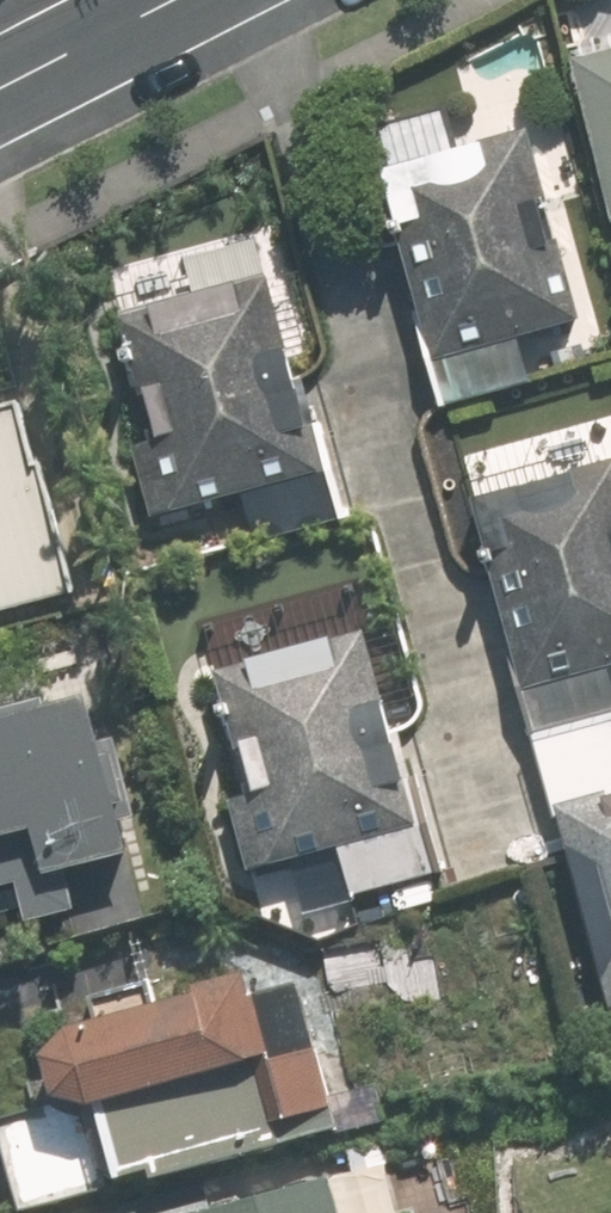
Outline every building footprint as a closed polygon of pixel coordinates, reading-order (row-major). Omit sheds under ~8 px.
[(581,55),(610,179),(610,48),(581,55)] [(592,316),(536,122),(387,165),(443,359),(592,316)] [(343,517),(279,271),(129,310),(180,505),(249,488),(262,538),(343,517)] [(85,588),(34,393),(0,402),(0,610),(85,588)] [(484,491),(546,724),(610,707),(610,458),(484,491)] [(438,869),(375,626),(202,671),(253,866),(347,842),(359,889),(438,869)] [(142,848),(100,688),(0,713),(0,885),(23,879),(34,919),(86,906),(75,865),(142,848)] [(564,800),(576,843),(610,859),(610,788),(564,800)] [(95,1015),(82,1019),(57,1046),(68,1086),(106,1095),(131,1184),(344,1124),(302,976),(259,988),(253,966),(205,980),(207,984),(165,996),(159,974),(89,994),(95,1015)] [(346,1145),(353,1173),(390,1163),(382,1135),(346,1145)] [(337,1173),(216,1206),(208,1179),(122,1203),(124,1212),(348,1212),(337,1173)]
